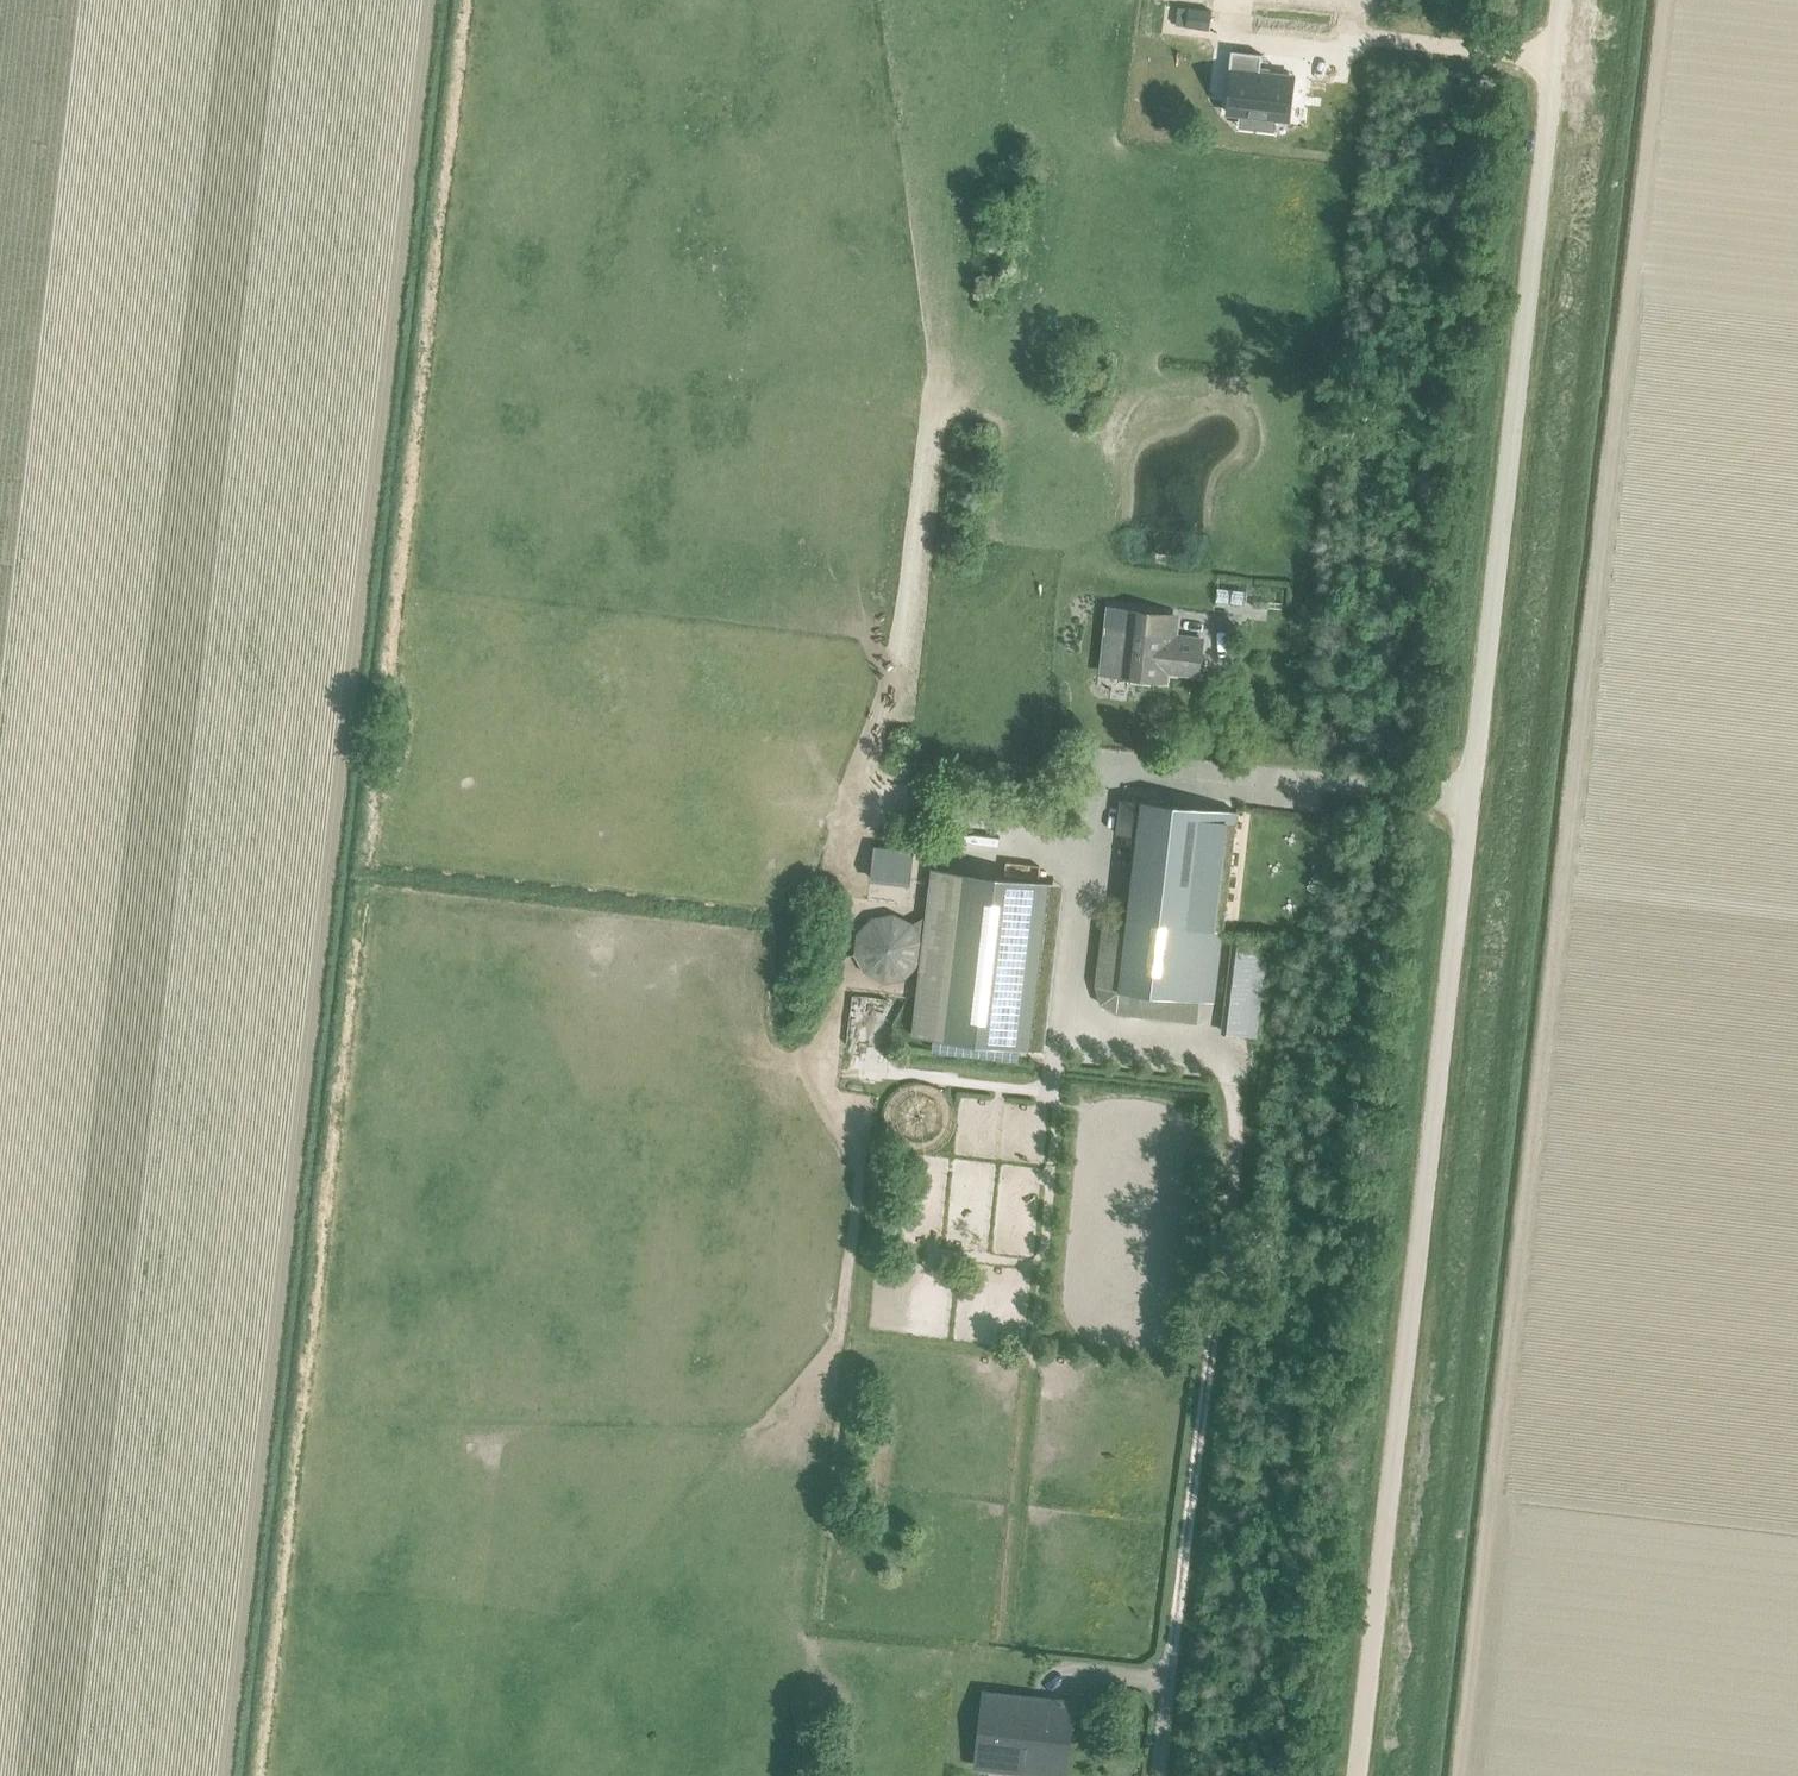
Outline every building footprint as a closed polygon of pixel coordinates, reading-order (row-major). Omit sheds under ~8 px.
[(1294,76),(1269,73),(1259,72),(1260,66),(1262,53),(1231,50),(1228,70),(1231,71),(1227,111),(1240,113),(1275,117),(1289,119),(1294,76)] [(1196,674),(1200,639),(1174,636),(1176,620),(1144,616),(1142,632),(1112,629),(1108,657),(1117,658),(1116,674),(1157,678),(1158,669),(1196,674)] [(1120,797),(1116,833),(1137,836),(1125,932),(1119,989),(1200,999),(1214,1000),(1236,811),(1141,800),(1120,797)] [(935,1038),(1016,1048),(1036,882),(955,872),(935,1038)] [(1008,1769),(1063,1775),(1071,1703),(1053,1701),(1052,1713),(1032,1711),(1030,1720),(997,1716),(992,1753),(1009,1755),(1008,1769)]
